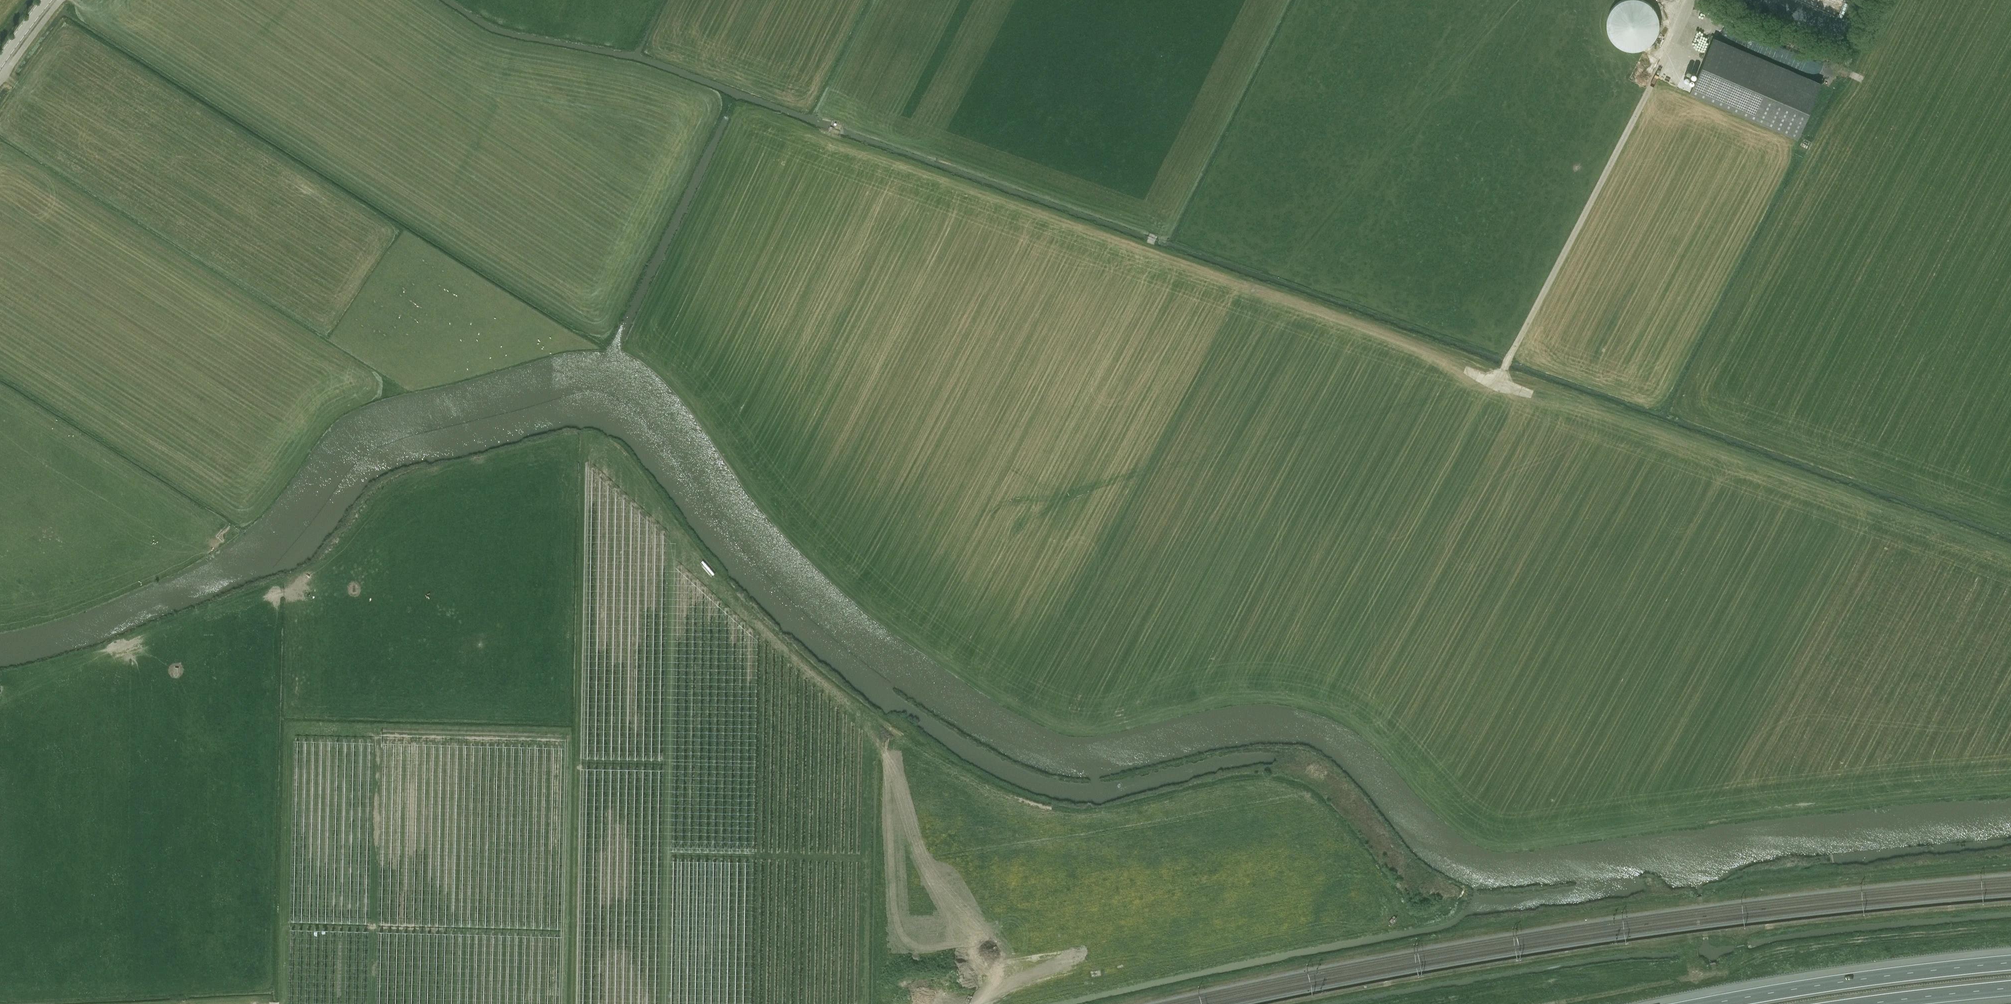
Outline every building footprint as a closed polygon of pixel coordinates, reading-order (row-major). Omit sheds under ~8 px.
[(1610,36),(1611,37),(1611,38),(1612,40),(1613,41),(1614,42),(1615,43),(1617,44),(1618,45),(1619,46),(1620,46),(1622,47),(1623,48),(1624,48),(1626,49),(1627,49),(1629,49),(1630,50),(1632,50),(1633,50),(1634,50),(1636,50),(1637,50),(1639,49),(1640,49),(1642,49),(1643,48),(1645,47),(1646,47),(1647,46),(1648,45),(1650,44),(1651,43),(1652,42),(1653,41),(1654,40),(1655,39),(1656,38),(1657,37),(1657,35),(1658,34),(1658,33),(1659,31),(1659,30),(1660,28),(1660,27),(1660,25),(1660,24),(1660,22),(1660,21),(1660,20),(1660,18),(1659,17),(1659,15),(1658,14),(1658,12),(1657,11),(1657,10),(1656,9),(1655,7),(1654,6),(1653,5),(1652,4),(1651,3),(1650,2),(1649,1),(1647,0),(1620,0),(1619,1),(1618,2),(1617,2),(1616,3),(1614,4),(1613,5),(1612,7),(1612,8),(1611,9),(1610,10),(1609,12),(1609,13),(1608,14),(1608,16),(1607,17),(1607,19),(1607,20),(1607,22),(1607,23),(1607,25),(1607,26),(1607,28),(1607,29),(1608,30),(1608,32),(1609,33),(1609,35),(1610,36)] [(1797,138),(1821,83),(1714,37),(1690,92),(1797,138)]
